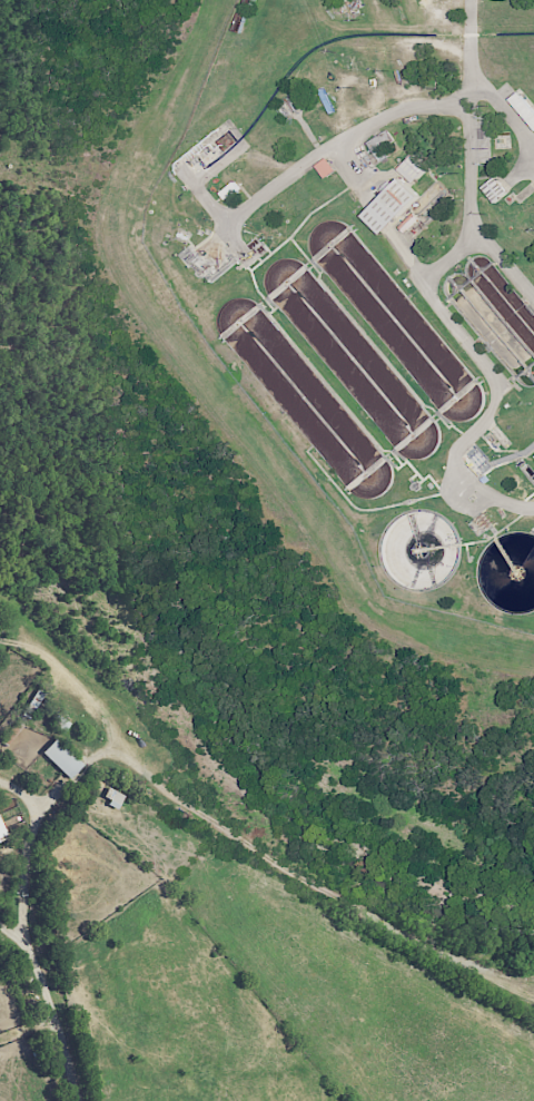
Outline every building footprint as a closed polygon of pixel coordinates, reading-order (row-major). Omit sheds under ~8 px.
[(518,92),(509,100),(533,127),(533,110),(518,92)] [(379,161),(386,157),(381,148),(394,142),(388,130),(368,141),(379,161)] [(426,169),(411,155),(398,169),(412,183),(426,169)] [(506,191),(495,177),(483,187),(494,201),(506,191)] [(383,235),(419,196),(400,178),(363,216),(383,235)] [(82,765),(54,739),(41,753),(69,779),(82,765)] [(9,838),(0,815),(0,842),(9,838)]
